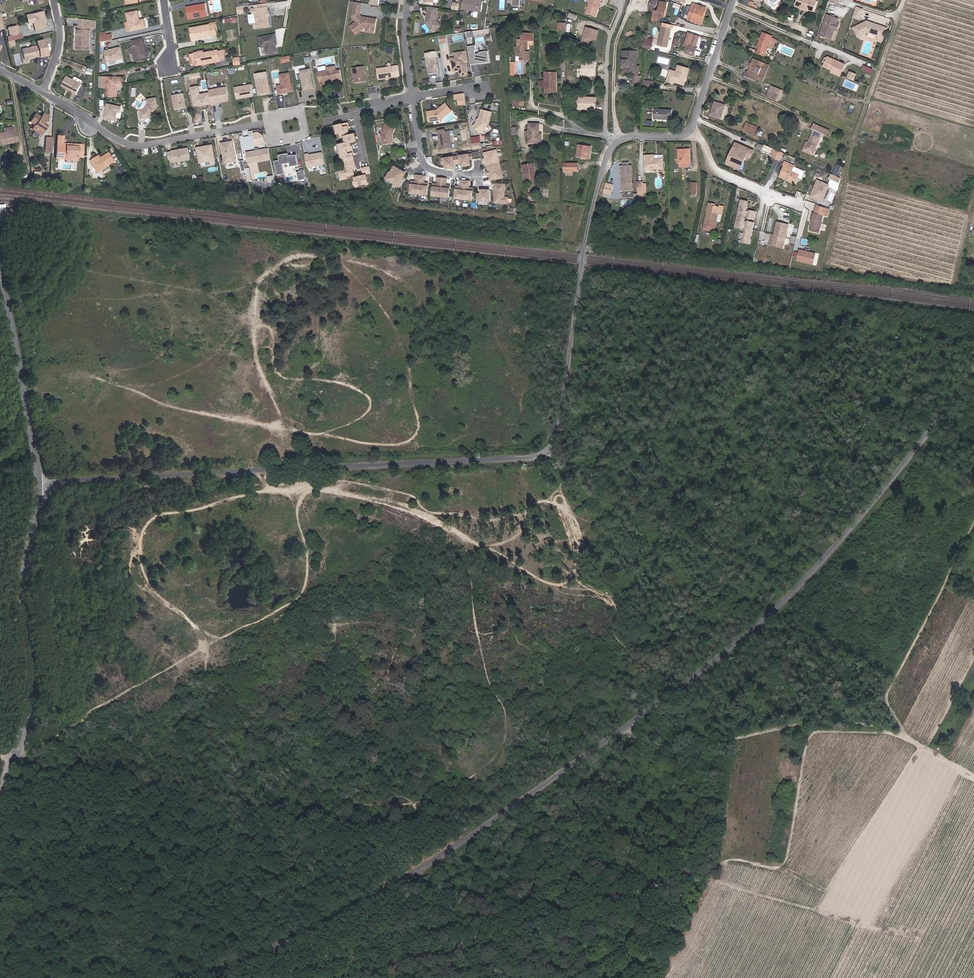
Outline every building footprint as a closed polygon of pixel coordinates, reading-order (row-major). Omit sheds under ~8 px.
[(478,0),(463,0),(462,8),(482,11),(483,1),(478,0)] [(595,15),(601,0),(591,0),(587,12),(595,15)] [(809,0),(796,0),(794,7),(798,9),(807,13),(808,12),(812,14),(816,3),(809,0)] [(362,3),(355,2),(353,17),(357,22),(351,27),(357,34),(366,28),(367,28),(375,29),(376,29),(377,19),(369,18),(368,19),(366,19),(365,18),(363,18),(362,18),(360,15),(362,3)] [(661,9),(658,8),(655,17),(661,19),(663,14),(667,16),(669,10),(666,9),(667,5),(663,3),(661,9)] [(696,12),(694,19),(703,23),(708,7),(695,3),(692,11),(696,12)] [(206,5),(197,6),(197,8),(187,9),(188,18),(208,15),(206,5)] [(439,7),(429,6),(427,19),(428,20),(428,21),(427,22),(433,31),(441,25),(437,19),(439,7)] [(268,8),(253,10),(253,15),(256,15),(258,24),(255,24),(255,29),(270,27),(269,17),(268,16),(268,14),(269,12),(268,8)] [(851,20),(857,22),(861,13),(854,10),(851,20)] [(41,11),(25,15),(27,23),(32,21),(34,29),(44,27),(43,21),(42,19),(43,19),(41,11)] [(130,14),(132,23),(133,31),(147,29),(145,21),(142,21),(140,12),(130,14)] [(825,17),(819,37),(830,41),(833,31),(831,31),(834,25),(835,25),(836,21),(825,17)] [(79,18),(79,28),(96,29),(96,21),(79,18)] [(200,38),(213,36),(212,31),(217,30),(215,23),(210,24),(210,26),(191,29),(193,38),(200,36),(200,38)] [(667,24),(663,42),(672,44),(676,26),(667,24)] [(864,24),(851,31),(855,40),(865,35),(876,40),(875,42),(880,43),(884,32),(868,26),(868,28),(865,27),(866,25),(864,24)] [(8,27),(10,36),(7,37),(9,43),(23,39),(21,33),(20,34),(18,25),(8,27)] [(583,38),(590,40),(591,38),(596,39),(598,31),(587,27),(583,38)] [(89,31),(78,31),(78,49),(89,50),(89,31)] [(521,55),(521,60),(531,59),(530,51),(527,51),(527,49),(529,49),(529,40),(534,40),(534,32),(523,33),(523,40),(519,40),(519,47),(516,47),(517,55),(521,55)] [(772,37),(762,33),(756,47),(758,48),(757,51),(764,54),(772,37)] [(275,34),(260,37),(262,47),(265,46),(267,53),(277,52),(275,44),(274,40),(276,39),(275,34)] [(447,34),(439,35),(441,43),(449,42),(447,34)] [(696,44),(694,51),(694,52),(701,54),(703,47),(701,47),(704,36),(692,34),(690,42),(693,43),(696,44)] [(589,47),(590,40),(583,38),(581,44),(589,47)] [(150,59),(147,40),(136,43),(138,49),(138,53),(135,54),(136,61),(140,60),(150,59)] [(654,42),(648,40),(647,40),(645,46),(653,48),(654,42)] [(40,46),(23,50),(27,63),(32,61),(31,59),(42,56),(42,57),(49,56),(46,41),(39,43),(40,46)] [(469,46),(472,64),(480,63),(490,61),(489,50),(480,52),(480,53),(476,54),(476,50),(477,50),(476,45),(469,46)] [(105,49),(107,61),(124,58),(121,46),(105,49)] [(197,65),(222,61),(220,52),(220,49),(195,53),(197,65)] [(635,70),(640,71),(640,65),(638,65),(638,56),(639,56),(639,51),(624,50),(624,56),(628,56),(628,59),(623,59),(623,63),(629,63),(629,69),(635,69),(635,70)] [(462,75),(468,74),(466,61),(468,61),(466,51),(456,52),(456,57),(457,61),(454,62),(455,70),(461,69),(462,75)] [(438,57),(427,59),(430,74),(440,72),(438,57)] [(764,81),(770,65),(753,58),(752,63),(752,65),(752,67),(750,66),(748,71),(747,74),(757,78),(764,81)] [(823,65),(832,69),(834,70),(841,73),(844,66),(826,59),(825,61),(823,65)] [(481,71),(480,63),(472,64),(473,72),(481,71)] [(578,70),(578,76),(596,76),(596,70),(596,63),(582,63),(582,70),(578,70)] [(872,74),(874,70),(865,64),(862,69),(872,74)] [(319,72),(321,84),(329,82),(329,80),(338,78),(335,65),(327,67),(327,70),(319,72)] [(353,67),(355,82),(367,80),(364,65),(353,67)] [(394,65),(378,68),(380,78),(387,77),(390,76),(396,76),(394,65)] [(310,68),(300,70),(304,89),(314,87),(310,68)] [(677,69),(675,85),(686,86),(688,71),(677,69)] [(834,70),(832,69),(831,72),(830,75),(839,78),(841,73),(834,70)] [(747,74),(748,71),(747,70),(745,75),(756,80),(757,78),(747,74)] [(268,71),(257,73),(260,94),(272,92),(268,71)] [(294,90),(291,72),(282,73),(284,84),(279,84),(281,92),(285,91),(294,90)] [(556,80),(557,80),(557,72),(546,73),(546,80),(541,80),(541,85),(546,85),(546,88),(556,88),(556,80)] [(81,84),(65,77),(62,85),(73,90),(72,92),(76,94),(81,84)] [(104,77),(104,87),(109,87),(109,96),(118,97),(118,91),(123,91),(123,78),(104,77)] [(557,90),(557,80),(556,80),(556,88),(546,88),(546,90),(557,90)] [(253,83),(236,86),(238,97),(255,94),(253,83)] [(194,94),(195,98),(196,104),(200,103),(200,104),(213,102),(211,95),(207,95),(207,92),(201,93),(200,84),(193,86),(194,94)] [(228,86),(210,89),(211,91),(211,95),(213,102),(217,101),(220,101),(230,99),(228,86)] [(780,103),(783,95),(777,92),(778,89),(773,87),(769,98),(780,103)] [(184,91),(174,93),(177,108),(187,106),(184,91)] [(156,95),(148,97),(149,101),(145,107),(141,108),(142,117),(150,115),(158,103),(156,95)] [(580,107),(589,108),(589,104),(590,104),(590,103),(590,99),(590,97),(580,97),(580,107)] [(709,116),(720,120),(726,105),(715,101),(709,116)] [(122,106),(107,103),(104,118),(116,120),(118,112),(121,112),(122,106)] [(438,110),(428,112),(430,121),(442,119),(452,111),(446,103),(438,110)] [(669,117),(669,109),(652,108),(651,118),(666,120),(666,117),(669,117)] [(478,122),(475,125),(481,132),(488,125),(492,111),(483,109),(480,117),(480,120),(478,122)] [(41,130),(44,132),(48,124),(45,122),(49,116),(44,113),(41,117),(36,113),(31,121),(36,124),(42,128),(41,130)] [(747,121),(745,125),(755,129),(757,125),(747,121)] [(530,135),(529,142),(542,143),(542,134),(540,134),(540,124),(530,123),(530,131),(530,135)] [(41,135),(44,132),(41,130),(42,128),(36,124),(33,129),(41,135)] [(339,145),(340,150),(341,157),(356,154),(355,147),(352,147),(351,144),(358,142),(356,134),(350,135),(349,136),(348,133),(350,133),(349,128),(351,128),(350,124),(348,124),(346,124),(343,125),(340,126),(336,126),(338,135),(341,135),(342,139),(345,138),(346,144),(339,145)] [(382,135),(384,145),(393,143),(392,136),(395,127),(387,124),(382,135)] [(755,129),(745,125),(743,130),(756,135),(758,131),(755,129)] [(12,142),(11,127),(4,128),(5,132),(0,133),(0,143),(12,142)] [(826,138),(828,133),(814,127),(812,132),(826,138)] [(439,130),(442,150),(452,148),(449,130),(445,131),(445,129),(439,130)] [(255,132),(256,142),(265,140),(264,135),(259,131),(255,132)] [(67,146),(67,144),(64,144),(65,135),(58,135),(57,143),(57,153),(56,159),(78,160),(78,156),(81,156),(82,145),(73,144),(73,147),(67,146)] [(801,153),(811,157),(818,140),(811,137),(807,145),(805,144),(801,153)] [(233,140),(222,142),(226,161),(237,159),(233,140)] [(735,141),(734,144),(747,150),(748,147),(735,141)] [(579,143),(577,155),(589,157),(591,145),(579,143)] [(213,144),(198,146),(201,161),(216,158),(213,144)] [(753,149),(748,147),(747,150),(734,144),(731,150),(734,151),(728,163),(740,168),(745,155),(750,157),(753,149)] [(761,151),(771,155),(774,149),(764,145),(764,146),(762,150),(761,151)] [(173,149),(173,150),(169,151),(170,157),(174,157),(175,160),(191,158),(189,147),(173,149)] [(269,147),(248,151),(250,161),(271,157),(269,147)] [(497,149),(485,152),(486,158),(484,159),(486,162),(487,162),(489,162),(491,170),(489,170),(488,170),(489,174),(490,174),(492,179),(504,176),(497,149)] [(774,149),(771,155),(778,158),(781,152),(774,149)] [(679,164),(687,164),(688,164),(687,150),(677,150),(677,164),(679,164)] [(307,155),(309,165),(326,162),(324,152),(311,154),(310,153),(306,153),(307,155)] [(99,156),(92,161),(99,172),(115,161),(110,153),(101,159),(99,156)] [(280,158),(281,160),(276,161),(278,175),(286,173),(284,164),(291,162),(292,167),(299,165),(299,161),(298,157),(297,154),(290,156),(289,153),(280,155),(280,158)] [(472,153),(443,158),(443,162),(446,161),(446,163),(447,168),(455,167),(455,163),(462,162),(463,166),(471,164),(470,159),(470,157),(473,157),(472,153)] [(340,172),(342,182),(350,180),(349,177),(356,176),(355,170),(357,170),(354,154),(341,157),(344,171),(340,172)] [(653,158),(653,154),(644,154),(644,167),(661,167),(661,158),(653,158)] [(564,160),(564,167),(578,169),(579,161),(564,160)] [(786,179),(785,180),(794,184),(797,175),(790,172),(792,167),(782,162),(781,166),(781,167),(777,175),(786,179)] [(530,177),(531,164),(524,164),(524,165),(522,165),(522,167),(524,167),(523,180),(529,181),(529,177),(530,177)] [(632,166),(621,166),(621,189),(631,189),(632,166)] [(388,179),(400,186),(404,179),(403,179),(406,172),(396,167),(393,173),(391,172),(388,179)] [(372,175),(371,168),(363,169),(365,176),(355,178),(357,189),(370,186),(368,176),(372,175)] [(413,181),(411,193),(428,194),(429,183),(425,183),(426,176),(417,175),(417,182),(413,181)] [(450,197),(451,185),(447,185),(448,178),(439,177),(439,184),(435,183),(433,195),(450,197)] [(471,181),(462,180),(462,186),(458,186),(456,197),(473,199),(474,188),(470,187),(471,181)] [(829,185),(818,180),(811,196),(819,200),(821,195),(824,197),(829,185)] [(613,183),(605,181),(602,197),(606,198),(608,194),(610,194),(613,183)] [(506,183),(497,183),(497,187),(496,187),(496,202),(509,202),(509,197),(505,197),(506,183)] [(479,193),(479,200),(491,200),(491,189),(486,189),(486,187),(482,187),(482,193),(479,193)] [(745,206),(746,202),(740,200),(739,203),(738,205),(739,205),(738,207),(737,211),(738,211),(737,213),(736,213),(735,217),(736,217),(735,220),(735,219),(733,228),(740,230),(741,229),(744,230),(743,230),(743,232),(743,234),(739,234),(738,238),(741,239),(741,240),(741,243),(747,244),(748,240),(749,236),(750,234),(749,234),(750,232),(752,223),(745,222),(745,223),(742,222),(742,221),(743,221),(743,219),(743,217),(746,217),(745,219),(753,221),(755,213),(747,211),(747,213),(744,212),(745,209),(746,206),(745,206)] [(713,204),(708,203),(702,229),(713,231),(715,222),(717,214),(721,215),(723,207),(719,206),(718,207),(714,206),(713,206),(713,204)] [(827,210),(816,206),(814,214),(812,213),(810,223),(812,223),(810,232),(818,234),(822,216),(826,217),(827,210)] [(787,226),(776,224),(774,237),(773,242),(771,241),(770,247),(783,249),(787,226)] [(815,253),(799,249),(796,261),(812,265),(815,253)]
